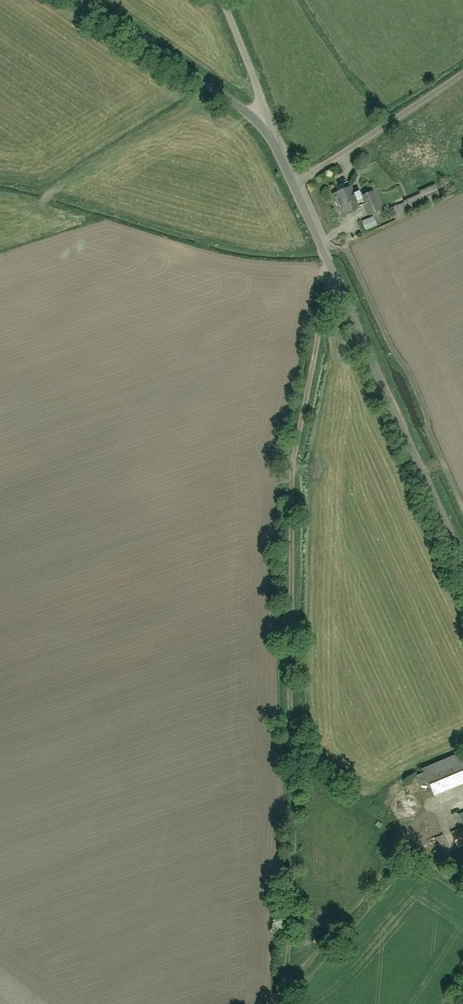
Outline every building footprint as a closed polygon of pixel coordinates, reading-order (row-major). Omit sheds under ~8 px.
[(436,186),(419,193),(424,206),(441,199),(436,186)] [(363,203),(369,216),(382,210),(373,192),(362,197),(360,193),(352,197),(348,188),(334,195),(344,216),(358,210),(357,206),(363,203)] [(420,198),(395,209),(400,219),(424,208),(420,198)] [(374,219),(363,224),(367,232),(377,227),(374,219)] [(436,795),(462,784),(462,755),(462,754),(426,767),(436,795)] [(449,829),(457,850),(462,848),(462,825),(449,829)]
